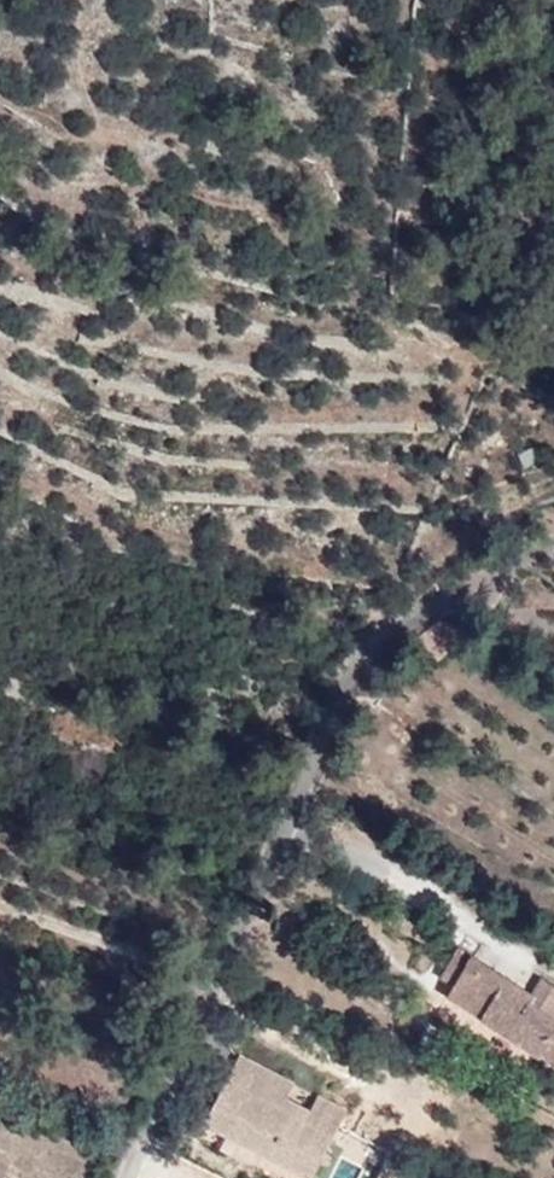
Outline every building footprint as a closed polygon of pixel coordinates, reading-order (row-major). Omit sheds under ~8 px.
[(542,977),(532,992),(458,946),(440,976),(452,985),(446,994),(478,1014),(477,1016),(536,1053),(538,1051),(553,1060),(553,985),(542,977)] [(225,1080),(333,1135),(345,1112),(316,1097),(309,1113),(284,1100),(292,1085),(237,1057),(225,1080)] [(204,1121),(312,1177),(320,1161),(327,1165),(332,1155),(324,1152),(333,1135),(225,1080),(204,1121)]
